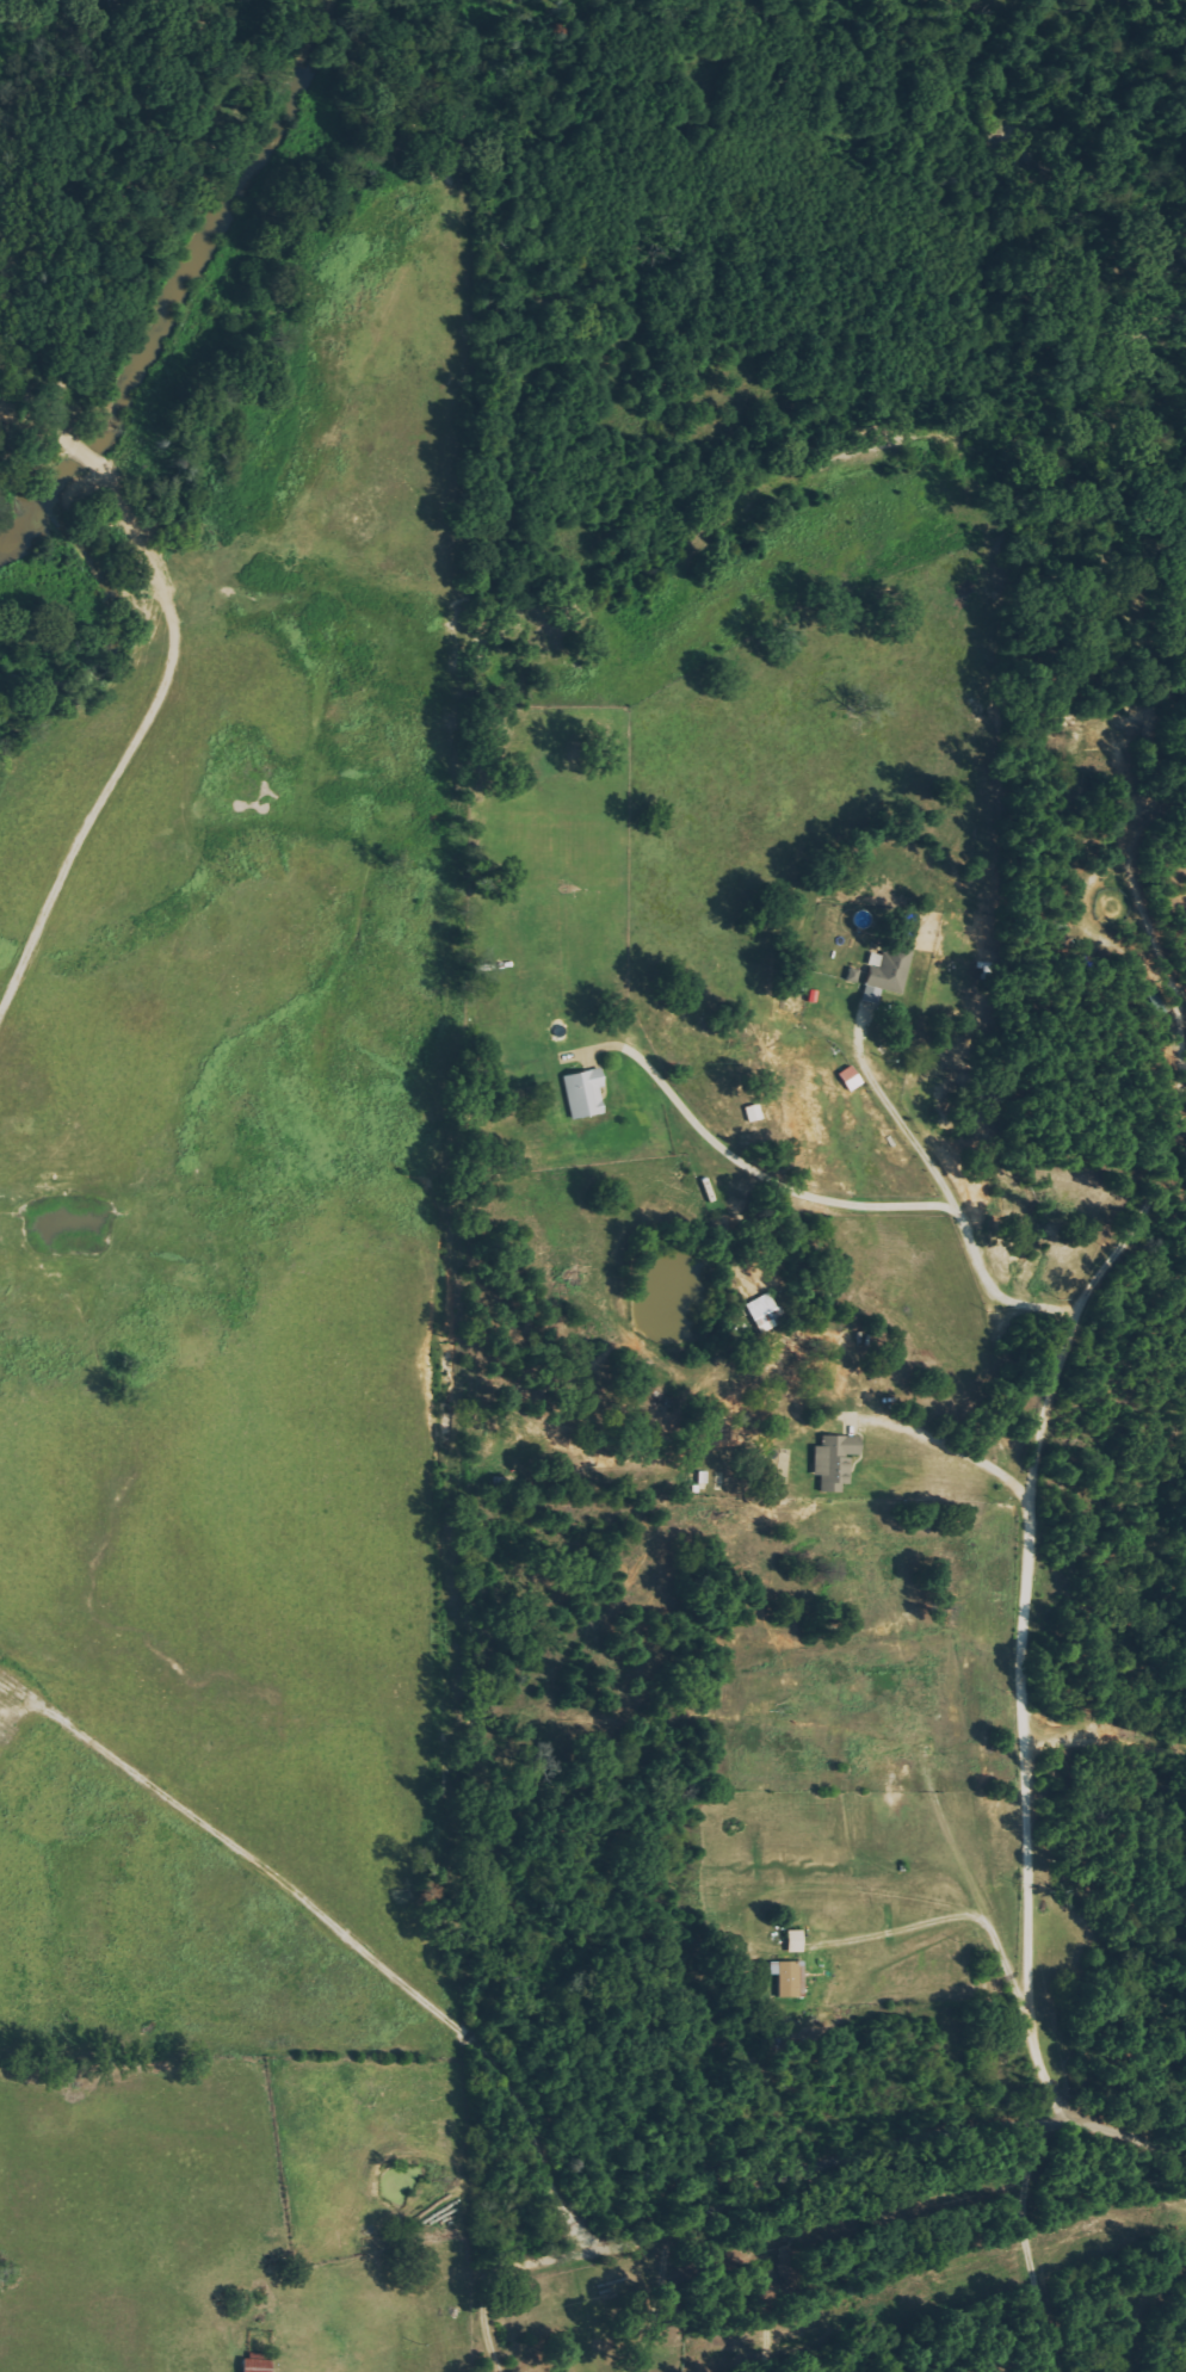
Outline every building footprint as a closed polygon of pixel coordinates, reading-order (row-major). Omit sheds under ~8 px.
[(908,950),(884,945),(882,957),(869,954),(859,1001),(896,1009),(908,950)] [(844,981),(855,984),(858,972),(848,968),(844,981)] [(859,1085),(848,1066),(835,1074),(846,1093),(859,1085)] [(559,1077),(569,1121),(602,1113),(596,1089),(601,1088),(596,1068),(559,1077)] [(857,1437),(818,1437),(818,1447),(812,1447),(811,1478),(817,1478),(817,1494),(838,1494),(839,1485),(847,1485),(847,1456),(856,1456),(857,1437)] [(784,1954),(800,1953),(800,1931),(784,1932),(784,1954)] [(774,1976),(775,1998),(802,1998),(801,1963),(766,1964),(766,1976),(774,1976)] [(267,2357),(238,2357),(238,2371),(267,2371),(267,2357)]
